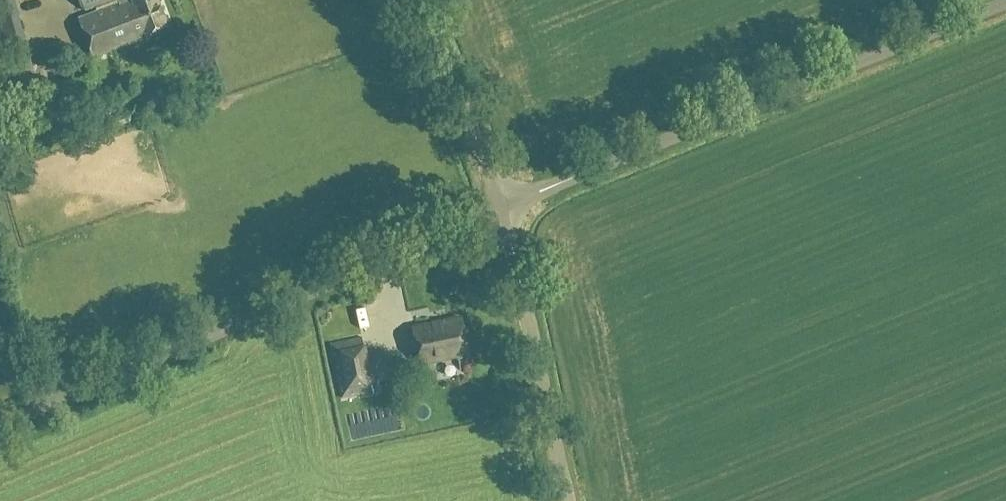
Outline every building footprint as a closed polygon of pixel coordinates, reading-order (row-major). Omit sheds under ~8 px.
[(14,0),(0,0),(0,57),(5,77),(33,69),(14,0)] [(77,18),(92,58),(146,37),(146,39),(170,30),(159,0),(79,0),(83,12),(95,7),(96,11),(77,18)] [(131,122),(128,113),(107,119),(109,129),(131,122)] [(461,318),(412,327),(420,364),(468,355),(461,318)] [(362,338),(329,345),(340,400),(373,393),(362,338)]
